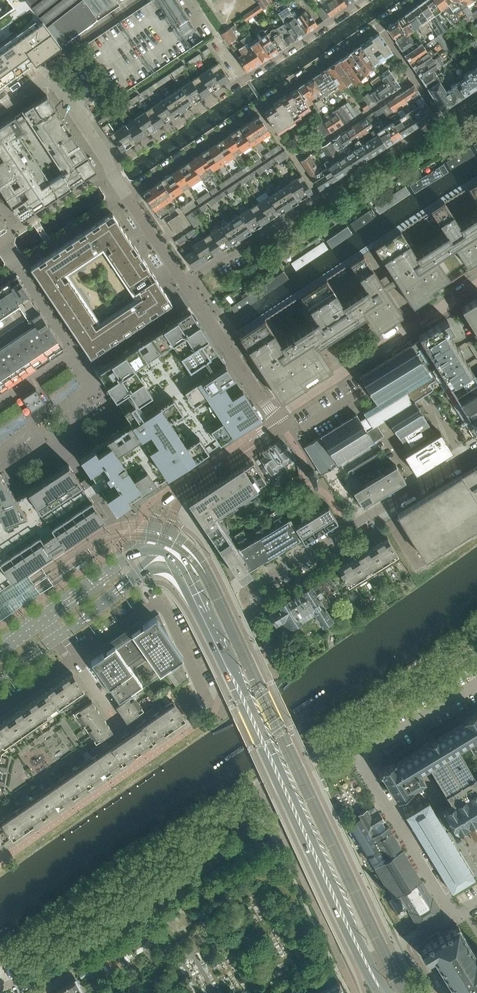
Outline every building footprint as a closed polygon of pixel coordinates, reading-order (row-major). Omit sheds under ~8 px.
[(32,64),(34,66),(50,54),(61,46),(60,45),(61,44),(48,27),(48,28),(47,27),(46,26),(47,26),(40,17),(39,17),(39,16),(40,16),(33,7),(32,8),(31,7),(32,6),(27,0),(7,0),(12,6),(4,12),(0,15),(0,87),(32,64)] [(32,6),(31,7),(32,8),(33,7),(40,16),(39,16),(39,17),(40,17),(47,26),(46,26),(47,27),(48,28),(48,27),(61,44),(60,45),(61,46),(62,45),(62,44),(72,37),(75,35),(82,30),(87,26),(96,20),(97,19),(84,0),(27,0),(32,6)] [(83,45),(86,49),(92,58),(101,71),(119,96),(190,47),(181,33),(180,32),(158,0),(149,0),(83,45)] [(97,19),(98,18),(119,5),(119,4),(116,0),(84,0),(97,19)] [(259,3),(260,5),(263,9),(266,6),(271,3),(275,0),(257,0),(259,3)] [(271,3),(278,13),(281,18),(284,23),(295,39),(304,33),(285,5),(286,4),(283,0),(275,0),(271,3)] [(299,7),(295,0),(293,0),(286,4),(285,5),(304,33),(306,32),(317,24),(311,15),(309,16),(305,10),(302,12),(301,10),(298,13),(295,9),(299,7)] [(324,1),(321,3),(323,6),(330,16),(335,12),(337,11),(337,10),(339,9),(341,8),(346,4),(344,0),(323,0),(324,1)] [(437,28),(436,28),(440,34),(448,29),(438,14),(437,13),(436,13),(426,0),(425,0),(419,4),(429,18),(431,17),(434,22),(433,22),(437,28)] [(436,13),(437,13),(440,10),(442,9),(435,0),(426,0),(436,13)] [(442,9),(440,10),(452,26),(460,21),(455,15),(452,10),(445,0),(435,0),(442,9)] [(452,10),(457,6),(456,4),(454,5),(451,2),(451,0),(445,0),(452,10)] [(459,6),(467,16),(471,12),(467,4),(471,0),(461,0),(459,6)] [(467,4),(471,12),(467,16),(464,18),(471,27),(476,22),(476,0),(471,0),(467,4)] [(428,19),(429,18),(419,4),(412,10),(428,32),(430,31),(425,24),(428,21),(428,19)] [(260,5),(253,10),(256,14),(263,9),(260,5)] [(324,20),(323,20),(329,16),(330,16),(323,6),(316,11),(323,20),(324,20)] [(253,10),(243,17),(246,21),(256,14),(253,10)] [(405,15),(403,16),(412,29),(413,30),(418,27),(421,32),(423,36),(428,32),(412,10),(405,15)] [(277,17),(276,18),(271,21),(273,24),(276,27),(287,44),(295,39),(284,23),(281,18),(278,13),(275,14),(277,17)] [(393,36),(393,37),(395,41),(412,29),(403,16),(403,17),(401,18),(397,20),(398,20),(403,29),(393,36)] [(396,21),(395,22),(387,28),(392,36),(393,36),(403,29),(398,20),(396,21)] [(266,29),(264,30),(266,33),(278,50),(287,44),(276,27),(273,24),(271,25),(271,24),(267,27),(267,28),(266,29)] [(228,43),(237,37),(232,31),(230,28),(222,33),(228,43)] [(434,29),(437,35),(433,38),(431,35),(426,39),(429,42),(423,45),(421,43),(405,54),(410,62),(444,40),(440,34),(436,28),(434,29)] [(413,30),(412,29),(395,41),(400,48),(413,39),(409,33),(413,30)] [(258,38),(259,39),(270,55),(278,50),(266,33),(258,38)] [(379,33),(368,40),(360,46),(374,66),(381,61),(383,63),(387,61),(385,58),(393,53),(385,41),(379,33)] [(249,34),(244,37),(251,47),(262,61),(270,55),(259,39),(257,40),(256,39),(253,41),(249,34)] [(262,61),(251,47),(244,37),(238,41),(240,44),(255,65),(256,65),(262,61)] [(413,39),(400,48),(405,54),(421,43),(421,41),(419,39),(415,42),(413,39)] [(242,54),(237,57),(247,70),(249,69),(253,67),(255,65),(240,44),(238,41),(237,40),(230,44),(233,49),(236,47),(237,48),(238,48),(242,54)] [(448,48),(448,47),(449,47),(444,40),(410,62),(416,70),(448,48)] [(365,75),(376,67),(374,66),(360,46),(350,53),(365,75)] [(448,48),(416,70),(421,77),(433,69),(454,55),(453,54),(448,48)] [(359,79),(365,75),(350,53),(344,57),(359,79)] [(199,54),(187,62),(189,66),(201,58),(199,54)] [(460,67),(463,73),(462,74),(462,73),(455,78),(458,81),(456,83),(457,84),(464,95),(476,86),(476,58),(476,57),(476,56),(460,67)] [(344,57),(338,61),(353,83),(359,79),(344,57)] [(347,88),(348,87),(353,83),(338,61),(332,65),(347,88)] [(218,62),(210,68),(221,85),(229,79),(218,62)] [(184,64),(172,71),(175,75),(187,67),(184,64)] [(341,93),(342,95),(345,92),(348,97),(353,94),(348,87),(347,88),(332,65),(326,69),(337,87),(341,93)] [(210,68),(195,78),(207,95),(221,85),(210,68)] [(326,69),(319,74),(333,95),(335,97),(341,93),(337,87),(326,69)] [(389,69),(380,75),(392,91),(400,85),(396,80),(391,72),(389,69)] [(421,77),(428,88),(435,83),(434,81),(439,78),(433,69),(421,77)] [(159,86),(171,78),(168,74),(156,82),(159,86)] [(313,78),(312,79),(324,96),(327,100),(333,95),(319,74),(313,78)] [(464,95),(457,84),(456,83),(458,81),(455,78),(453,74),(441,81),(440,82),(446,91),(453,102),(464,95)] [(392,91),(380,75),(370,82),(376,90),(381,98),(392,91)] [(195,78),(181,87),(192,104),(207,95),(195,78)] [(434,81),(435,83),(428,88),(442,110),(453,102),(446,91),(440,82),(441,81),(439,78),(434,81)] [(299,88),(306,98),(304,99),(309,106),(312,104),(316,109),(324,103),(320,98),(324,96),(312,79),(306,83),(298,87),(299,88)] [(152,85),(140,93),(143,96),(155,89),(152,85)] [(418,99),(422,96),(414,85),(407,89),(415,101),(418,99)] [(181,87),(164,99),(175,116),(192,104),(181,87)] [(306,98),(299,88),(297,89),(297,88),(290,93),(290,94),(287,96),(286,95),(273,103),(275,106),(264,112),(278,133),(285,128),(288,126),(288,127),(301,118),(300,116),(310,109),(309,106),(304,99),(306,98)] [(407,89),(401,94),(408,105),(415,101),(407,89)] [(381,98),(376,90),(370,94),(375,102),(381,98)] [(368,92),(362,96),(366,101),(369,106),(375,102),(370,94),(368,92)] [(138,94),(126,102),(129,106),(140,98),(138,94)] [(401,94),(394,98),(402,109),(408,105),(401,94)] [(97,170),(47,95),(0,125),(0,188),(21,220),(97,170)] [(394,98),(388,103),(395,114),(396,113),(402,109),(394,98)] [(164,99),(149,109),(160,126),(175,116),(164,99)] [(421,104),(418,99),(415,101),(427,119),(434,115),(425,101),(421,104)] [(369,106),(366,101),(360,105),(364,110),(369,106)] [(408,105),(421,123),(427,119),(415,101),(408,105)] [(356,115),(348,102),(342,106),(351,119),(356,115)] [(388,103),(381,107),(383,110),(388,118),(389,117),(393,115),(395,114),(388,103)] [(118,116),(126,111),(122,105),(114,110),(118,116)] [(408,105),(402,109),(414,127),(421,123),(408,105)] [(341,106),(334,111),(336,113),(343,123),(350,119),(341,106)] [(149,109),(134,118),(137,122),(145,135),(160,126),(149,109)] [(399,118),(408,132),(414,127),(402,109),(396,113),(399,118)] [(113,111),(98,121),(114,145),(116,144),(121,151),(137,141),(128,128),(125,124),(115,131),(107,120),(116,115),(113,111)] [(336,113),(329,117),(336,128),(343,123),(336,113)] [(259,115),(242,127),(253,143),(270,132),(259,115)] [(393,115),(389,117),(392,121),(393,122),(401,136),(408,132),(399,118),(396,119),(393,115)] [(329,117),(322,121),(330,132),(336,128),(329,117)] [(372,126),(369,121),(366,117),(359,122),(368,134),(371,132),(375,129),(372,126)] [(311,121),(304,126),(311,134),(317,129),(311,121)] [(322,121),(316,125),(323,137),(330,132),(322,121)] [(393,122),(392,121),(384,127),(394,141),(401,136),(393,122)] [(137,122),(128,128),(137,141),(145,135),(137,122)] [(359,122),(353,126),(361,138),(366,135),(368,134),(359,122)] [(377,123),(372,126),(375,129),(386,146),(394,141),(384,127),(381,129),(377,123)] [(353,126),(346,131),(354,143),(355,143),(358,140),(361,138),(353,126)] [(242,127),(227,136),(238,153),(253,143),(242,127)] [(374,136),(369,139),(378,151),(386,146),(375,129),(371,132),(374,136)] [(346,131),(339,135),(347,147),(350,145),(354,143),(346,131)] [(341,153),(340,152),(342,151),(347,147),(339,135),(332,140),(329,142),(337,153),(338,153),(339,154),(341,153)] [(361,138),(358,140),(369,157),(378,151),(369,139),(366,135),(361,138)] [(227,136),(212,146),(223,163),(238,153),(227,136)] [(357,147),(353,150),(361,162),(369,157),(358,140),(355,143),(357,147)] [(329,142),(321,147),(322,148),(325,154),(330,160),(334,158),(339,154),(338,153),(337,153),(329,142)] [(278,145),(263,155),(266,159),(281,149),(278,145)] [(347,147),(342,151),(344,154),(353,167),(361,162),(353,150),(350,145),(347,147)] [(212,146),(197,156),(209,173),(223,163),(212,146)] [(469,146),(446,160),(451,167),(474,153),(469,146)] [(284,150),(273,157),(277,163),(288,156),(284,150)] [(339,154),(334,158),(344,173),(353,167),(344,154),(342,151),(340,152),(341,153),(339,154)] [(309,155),(301,161),(305,168),(314,162),(309,155)] [(197,156),(190,161),(201,178),(209,173),(197,156)] [(259,157),(248,165),(250,169),(262,161),(259,157)] [(328,160),(324,163),(326,167),(327,167),(328,166),(336,178),(344,173),(334,158),(330,160),(328,161),(328,160)] [(270,159),(255,170),(258,173),(273,163),(270,159)] [(190,161),(175,171),(187,188),(201,178),(190,161)] [(314,162),(305,168),(310,174),(318,169),(314,162)] [(442,163),(407,185),(413,193),(447,171),(442,163)] [(323,170),(326,174),(314,181),(319,189),(336,178),(328,166),(327,167),(326,167),(323,170)] [(245,167),(233,175),(236,179),(248,171),(245,167)] [(326,174),(323,170),(321,167),(318,169),(310,174),(314,181),(326,174)] [(175,171),(161,181),(172,198),(187,188),(175,171)] [(252,171),(241,179),(243,183),(255,175),(252,171)] [(301,175),(286,185),(297,202),(312,192),(301,175)] [(230,177),(219,185),(221,188),(233,181),(230,177)] [(161,181),(143,193),(161,219),(176,209),(173,205),(167,209),(163,203),(172,198),(161,181)] [(238,181),(226,189),(229,193),(241,185),(238,181)] [(468,187),(476,201),(476,181),(468,187)] [(286,185),(270,195),(281,212),(297,202),(286,185)] [(405,187),(374,207),(380,215),(410,195),(405,187)] [(223,191),(208,201),(211,205),(226,195),(223,191)] [(208,192),(196,200),(199,203),(211,196),(208,192)] [(270,195),(254,205),(265,222),(281,212),(270,195)] [(192,199),(181,207),(185,213),(196,205),(192,199)] [(374,247),(393,276),(397,282),(413,306),(448,283),(434,262),(435,261),(438,259),(453,249),(467,271),(476,264),(476,217),(461,228),(444,202),(443,201),(430,209),(431,211),(448,236),(428,249),(426,250),(417,256),(400,230),(374,247)] [(205,203),(194,211),(196,215),(208,207),(205,203)] [(254,205),(239,215),(250,232),(265,222),(254,205)] [(371,208),(350,223),(355,230),(376,215),(371,208)] [(112,212),(30,267),(79,340),(90,356),(171,302),(164,290),(153,275),(139,253),(129,238),(112,212)] [(194,227),(200,223),(192,212),(186,216),(194,227)] [(179,214),(167,222),(175,234),(187,226),(179,214)] [(239,215),(223,225),(234,242),(250,232),(239,215)] [(223,225),(208,235),(218,252),(234,242),(223,225)] [(347,225),(326,239),(331,247),(352,232),(347,225)] [(193,229),(186,234),(188,237),(195,233),(193,229)] [(184,235),(175,240),(178,244),(187,239),(184,235)] [(208,235),(192,245),(194,249),(203,262),(218,252),(208,235)] [(322,242),(286,267),(291,273),(326,248),(322,242)] [(194,249),(185,255),(193,268),(203,262),(194,249)] [(263,318),(238,335),(281,400),(319,376),(319,377),(332,368),(328,362),(320,350),(367,319),(375,331),(399,315),(400,314),(384,290),(380,284),(362,255),(350,263),(358,275),(333,292),(325,279),(314,287),(313,286),(300,294),(300,295),(302,297),(317,322),(280,345),(265,321),(263,318)] [(283,270),(256,288),(260,294),(287,276),(283,270)] [(0,286),(0,393),(66,349),(16,275),(0,286)] [(380,284),(384,290),(397,282),(393,276),(380,284)] [(252,292),(230,307),(236,315),(258,299),(252,292)] [(461,308),(462,309),(467,317),(466,318),(467,319),(467,318),(472,325),(471,326),(472,327),(472,326),(476,333),(476,334),(476,335),(476,298),(461,308)] [(80,456),(115,510),(252,419),(251,418),(254,407),(255,406),(195,316),(193,317),(183,315),(182,314),(97,370),(98,371),(123,408),(132,422),(80,456)] [(436,379),(437,381),(439,380),(468,427),(474,437),(472,438),(476,435),(476,379),(476,378),(472,371),(472,370),(471,370),(467,363),(467,362),(466,362),(462,355),(462,354),(461,354),(457,347),(457,346),(456,346),(452,339),(452,338),(451,338),(447,331),(452,328),(447,319),(441,322),(419,336),(420,339),(421,338),(437,364),(430,369),(436,379)] [(330,430),(329,431),(330,431),(322,435),(320,436),(321,436),(310,443),(306,446),(305,445),(304,446),(304,447),(305,448),(310,455),(309,456),(310,457),(315,464),(315,465),(316,465),(318,469),(315,471),(314,469),(307,473),(311,480),(318,476),(317,474),(320,472),(320,473),(321,474),(322,474),(323,473),(338,464),(340,463),(339,463),(347,458),(347,459),(348,458),(355,453),(356,453),(356,452),(363,448),(364,448),(365,447),(372,442),(372,443),(374,442),(373,441),(383,435),(377,424),(387,418),(399,437),(407,448),(433,431),(430,427),(434,425),(432,422),(429,424),(426,420),(422,413),(426,411),(422,405),(419,407),(415,401),(423,396),(432,390),(433,389),(430,383),(436,379),(430,369),(437,364),(421,338),(420,339),(412,344),(411,344),(410,345),(403,349),(402,350),(395,355),(395,354),(393,355),(386,360),(386,359),(385,360),(385,361),(378,365),(376,366),(377,366),(370,370),(369,370),(368,371),(361,376),(361,375),(360,376),(359,377),(360,378),(361,378),(365,385),(366,386),(370,393),(371,395),(376,402),(375,402),(376,402),(373,404),(372,402),(369,404),(366,406),(366,405),(365,405),(364,405),(364,406),(363,406),(363,407),(363,408),(363,409),(360,412),(356,414),(355,415),(347,420),(347,419),(346,420),(339,425),(338,425),(338,426),(331,430),(330,430)] [(71,378),(47,394),(54,404),(77,389),(71,378)] [(36,388),(22,397),(27,405),(28,406),(31,411),(45,402),(42,397),(36,388)] [(0,426),(0,440),(11,433),(26,423),(19,413),(0,426)] [(408,452),(404,454),(415,473),(443,456),(452,451),(452,450),(441,433),(440,432),(439,433),(438,432),(408,451),(408,452)] [(289,450),(285,443),(283,444),(282,442),(279,444),(277,442),(270,446),(281,464),(288,460),(289,461),(294,458),(289,450)] [(263,451),(265,453),(262,455),(263,457),(262,459),(266,465),(271,472),(277,469),(276,467),(281,464),(270,446),(263,451)] [(381,468),(384,467),(378,452),(348,471),(349,477),(349,479),(353,477),(354,478),(360,476),(363,484),(383,471),(381,468)] [(199,493),(188,501),(189,504),(195,511),(193,517),(216,556),(231,580),(234,578),(237,576),(240,580),(251,572),(249,569),(237,550),(232,544),(229,539),(218,523),(271,488),(266,481),(253,461),(252,459),(242,465),(199,493)] [(68,464),(16,498),(0,474),(0,587),(26,570),(58,548),(65,544),(60,535),(96,505),(68,464)] [(363,484),(353,490),(362,506),(405,480),(395,464),(384,472),(383,471),(363,484)] [(461,476),(460,476),(397,515),(425,559),(476,526),(476,466),(461,476)] [(277,480),(272,484),(278,494),(284,490),(277,480)] [(60,535),(65,544),(104,518),(96,505),(60,535)] [(328,506),(316,513),(326,528),(337,521),(328,506)] [(277,509),(273,511),(277,517),(281,523),(292,542),(301,537),(294,526),(289,518),(287,519),(285,521),(281,515),(277,509)] [(273,511),(269,514),(273,520),(276,526),(272,529),(284,547),(292,542),(281,523),(277,517),(273,511)] [(316,513),(306,519),(315,535),(326,528),(316,513)] [(306,519),(294,526),(301,537),(304,541),(315,535),(306,519)] [(260,520),(256,522),(259,528),(263,534),(275,553),(284,547),(272,529),(267,532),(263,525),(260,520)] [(256,522),(252,524),(255,530),(259,537),(254,539),(266,558),(275,553),(263,534),(259,528),(256,522)] [(242,530),(238,533),(242,539),(246,545),(257,563),(266,558),(254,539),(250,542),(246,536),(242,530)] [(237,550),(249,569),(257,563),(246,545),(242,539),(238,533),(234,535),(238,541),(241,547),(237,550)] [(387,538),(337,569),(340,573),(348,586),(398,555),(387,538)] [(311,585),(301,591),(302,592),(289,600),(288,599),(279,605),(280,606),(269,612),(276,624),(277,623),(282,632),(286,629),(292,625),(293,626),(315,612),(323,624),(332,619),(325,607),(326,607),(325,606),(335,599),(336,601),(340,598),(340,597),(342,595),(339,591),(348,586),(340,573),(331,578),(329,575),(312,586),(311,585)] [(119,699),(118,700),(119,701),(142,684),(132,669),(136,666),(149,657),(163,670),(173,663),(179,659),(183,656),(169,636),(159,613),(139,626),(137,623),(121,635),(104,647),(106,650),(90,660),(95,666),(96,666),(119,699)] [(294,648),(286,654),(290,659),(298,653),(294,648)] [(21,733),(29,728),(37,723),(44,718),(52,712),(61,706),(69,700),(77,695),(84,690),(73,673),(65,678),(58,683),(50,689),(40,696),(32,701),(25,706),(17,711),(10,717),(2,722),(0,723),(0,750),(1,751),(6,747),(5,746),(5,745),(14,739),(21,733)] [(85,691),(62,707),(66,713),(89,697),(85,691)] [(116,706),(121,714),(138,702),(133,694),(120,703),(116,706)] [(97,708),(92,700),(75,712),(80,720),(86,727),(102,716),(97,708)] [(9,817),(1,822),(11,836),(13,839),(21,834),(30,827),(38,821),(46,816),(53,811),(61,806),(68,801),(76,795),(83,790),(91,785),(136,753),(140,751),(186,719),(174,702),(166,708),(158,714),(149,720),(128,734),(125,736),(119,740),(112,745),(104,751),(96,757),(87,763),(79,768),(72,773),(64,779),(57,784),(49,789),(42,794),(34,799),(27,804),(18,811),(9,817)] [(143,710),(138,702),(121,714),(127,721),(143,710)] [(151,708),(128,724),(132,729),(155,713),(151,708)] [(430,738),(430,742),(429,743),(427,744),(396,763),(395,761),(379,771),(397,800),(412,790),(425,781),(420,773),(430,767),(452,804),(436,814),(429,802),(406,816),(452,892),(475,878),(474,878),(476,876),(476,866),(457,835),(458,835),(458,832),(476,820),(476,822),(476,781),(458,749),(468,743),(473,752),(476,750),(476,711),(463,720),(464,722),(437,738),(433,736),(430,738)] [(246,743),(247,746),(290,716),(291,715),(289,712),(246,742),(246,743)] [(108,723),(102,716),(86,727),(91,735),(108,723)] [(108,723),(91,735),(96,743),(113,731),(108,723)] [(114,733),(91,749),(95,755),(118,739),(114,733)] [(400,894),(411,911),(410,911),(419,927),(442,913),(432,897),(432,898),(421,881),(422,880),(417,872),(408,857),(407,857),(403,851),(404,850),(403,849),(402,849),(388,826),(387,826),(384,821),(379,812),(377,810),(370,814),(367,809),(358,815),(359,816),(348,823),(374,866),(378,874),(388,890),(393,898),(400,894)] [(4,842),(9,838),(0,825),(0,836),(4,842)] [(475,829),(473,827),(467,831),(471,838),(476,835),(476,833),(475,829)] [(375,873),(372,875),(380,888),(384,886),(375,873)] [(419,948),(427,961),(434,957),(437,963),(455,992),(476,992),(476,951),(475,952),(458,925),(419,948)] [(146,936),(123,949),(123,951),(115,956),(114,955),(115,954),(114,953),(113,954),(113,953),(101,961),(93,965),(93,964),(78,973),(81,978),(89,974),(92,979),(98,976),(100,979),(108,974),(120,967),(122,970),(132,964),(128,958),(135,954),(132,949),(148,940),(146,936)] [(75,981),(57,991),(58,992),(82,992),(75,981)] [(339,981),(316,992),(317,992),(344,992),(339,981)]
